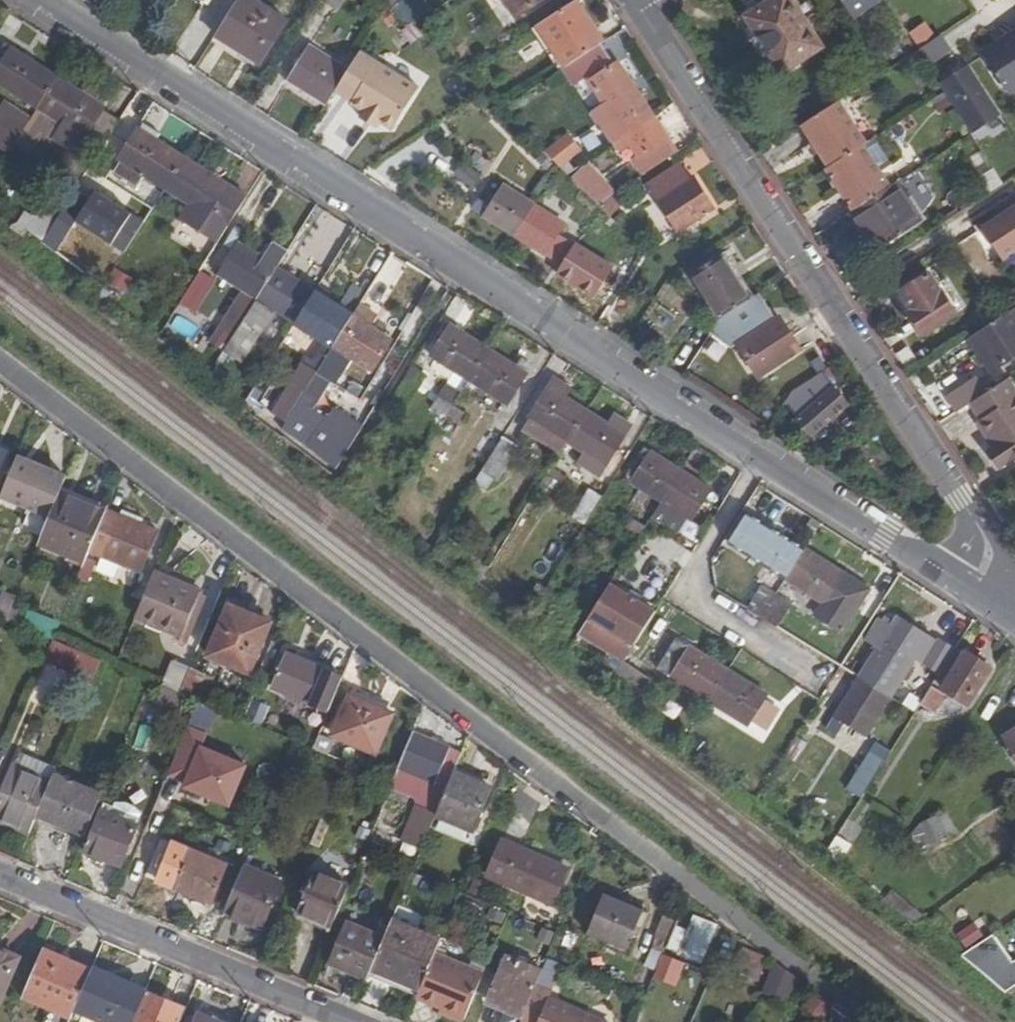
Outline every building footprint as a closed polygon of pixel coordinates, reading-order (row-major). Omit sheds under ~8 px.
[(217,31),(262,60),(289,17),(261,0),(237,0),(217,31)] [(513,16),(538,0),(503,0),(513,16)] [(565,66),(601,43),(574,0),(573,0),(537,23),(565,66)] [(792,0),(776,0),(750,17),(785,72),(823,48),(792,0)] [(854,18),(882,0),(842,0),(854,18)] [(416,29),(404,17),(384,39),(396,50),(416,29)] [(529,29),(556,72),(565,66),(537,23),(529,29)] [(893,41),(904,59),(916,52),(904,34),(893,41)] [(1014,89),(1014,35),(984,55),(1008,93),(1014,89)] [(939,36),(918,50),(927,65),(948,51),(939,36)] [(37,109),(57,78),(6,45),(0,55),(0,86),(30,104),(37,109)] [(338,82),(332,90),(349,101),(348,103),(360,111),(376,121),(389,129),(416,88),(358,51),(338,82)] [(276,94),(314,118),(332,90),(338,82),(301,57),(276,94)] [(613,121),(624,137),(651,119),(615,63),(587,81),(602,103),(589,112),(600,129),(613,121)] [(967,66),(939,84),(971,134),(1000,116),(967,66)] [(103,108),(57,78),(37,109),(66,127),(80,135),(84,138),(103,108)] [(845,84),(827,95),(834,106),(839,102),(852,94),(845,84)] [(844,196),(855,212),(887,191),(892,188),(883,172),(866,145),(867,145),(839,102),(834,106),(803,126),(814,142),(821,154),(831,168),(828,170),(838,185),(841,183),(847,194),(844,196)] [(14,144),(21,134),(37,109),(30,104),(19,120),(0,108),(0,135),(14,144)] [(376,121),(360,111),(356,117),(372,127),(376,121)] [(632,160),(641,176),(674,154),(651,119),(624,137),(637,156),(632,160)] [(142,175),(164,189),(184,158),(154,139),(158,134),(144,125),(140,131),(137,128),(117,159),(120,160),(142,175)] [(71,149),(80,135),(66,127),(57,140),(71,149)] [(564,132),(543,153),(557,167),(563,160),(573,150),(564,132)] [(33,143),(21,134),(14,144),(27,152),(33,143)] [(867,145),(866,145),(883,172),(893,166),(876,139),(875,139),(867,145)] [(816,156),(821,154),(814,142),(809,145),(816,156)] [(180,222),(215,245),(246,195),(232,186),(231,188),(184,158),(164,189),(189,206),(180,222)] [(135,186),(142,175),(120,160),(113,171),(135,186)] [(572,170),(563,160),(557,167),(567,176),(572,170)] [(597,188),(578,168),(576,166),(572,170),(567,176),(587,197),(597,188)] [(676,233),(710,210),(689,178),(684,183),(675,167),(645,187),(676,233)] [(602,184),(597,188),(587,197),(596,206),(609,197),(612,196),(602,184)] [(468,208),(513,236),(532,206),(502,187),(488,206),(476,198),(468,208)] [(912,230),(887,191),(855,212),(842,220),(867,259),(912,230)] [(622,210),(609,197),(596,206),(611,221),(617,214),(622,210)] [(131,210),(145,219),(152,208),(137,200),(131,210)] [(24,227),(29,229),(42,239),(56,217),(39,206),(24,227)] [(562,225),(532,206),(513,236),(555,263),(561,253),(549,244),(562,225)] [(983,229),(1003,260),(1014,253),(1014,208),(983,229)] [(74,219),(61,210),(56,217),(42,239),(55,250),(74,219)] [(626,223),(617,214),(611,221),(619,230),(626,223)] [(218,274),(257,299),(275,269),(285,254),(270,244),(260,260),(248,252),(252,246),(244,240),(239,246),(237,244),(218,274)] [(689,278),(716,320),(745,301),(717,258),(689,278)] [(301,286),(275,269),(257,299),(295,323),(314,293),(327,271),(315,263),(301,286)] [(212,282),(198,272),(178,303),(194,313),(212,282)] [(942,294),(930,275),(903,293),(916,312),(910,316),(923,337),(958,315),(943,293),(942,294)] [(338,309),(314,293),(295,323),(333,346),(351,317),(358,306),(366,293),(353,285),(338,309)] [(756,294),(716,320),(708,332),(729,346),(735,345),(772,321),(756,294)] [(216,332),(230,342),(253,306),(239,297),(216,332)] [(351,317),(333,346),(350,357),(372,370),(389,341),(368,328),(375,317),(358,306),(351,317)] [(1005,318),(969,342),(990,374),(1014,358),(1014,312),(1005,318)] [(756,379),(797,352),(776,318),(772,321),(735,345),(756,379)] [(429,357),(467,382),(486,351),(449,326),(429,357)] [(334,383),(350,357),(333,346),(321,366),(317,373),(330,381),(334,383)] [(524,376),(486,351),(467,382),(505,407),(524,376)] [(273,414),(285,423),(317,373),(321,366),(307,358),(273,414)] [(330,381),(317,373),(285,423),(337,465),(361,426),(333,407),(326,418),(312,408),(330,381)] [(846,405),(820,373),(788,394),(782,402),(811,436),(846,405)] [(553,380),(547,389),(563,399),(569,391),(553,380)] [(1010,380),(983,398),(975,403),(985,419),(980,422),(998,447),(989,452),(1001,469),(1014,460),(1014,389),(1010,380)] [(947,398),(958,414),(975,403),(983,398),(973,382),(947,398)] [(528,418),(566,443),(585,413),(563,399),(547,389),(528,418)] [(424,420),(437,429),(446,416),(452,405),(440,396),(424,420)] [(466,415),(452,405),(446,416),(459,424),(466,415)] [(606,426),(585,413),(566,443),(604,468),(629,429),(612,418),(606,426)] [(450,439),(459,424),(446,416),(437,429),(437,430),(450,439)] [(469,456),(483,466),(502,436),(487,427),(469,456)] [(518,446),(502,436),(483,466),(481,469),(497,480),(518,446)] [(628,484),(658,504),(679,472),(643,448),(625,477),(630,481),(628,484)] [(692,452),(685,463),(695,470),(702,459),(692,452)] [(1,495),(50,515),(59,493),(61,488),(66,478),(17,457),(1,495)] [(531,470),(544,479),(550,469),(537,461),(531,470)] [(564,478),(550,469),(544,479),(529,503),(544,512),(564,478)] [(688,522),(707,491),(679,472),(658,504),(649,518),(675,533),(684,520),(688,522)] [(588,523),(606,494),(593,486),(575,515),(588,523)] [(76,494),(61,488),(59,493),(74,499),(76,494)] [(713,495),(707,491),(688,522),(694,526),(713,495)] [(50,515),(42,535),(87,554),(87,552),(105,510),(106,507),(76,494),(74,499),(59,493),(50,515)] [(118,516),(105,510),(87,552),(137,572),(155,530),(139,524),(118,516)] [(141,519),(120,511),(118,516),(139,524),(141,519)] [(747,555),(784,579),(803,550),(744,512),(736,524),(758,537),(747,555)] [(624,533),(635,540),(642,530),(630,523),(624,533)] [(868,592),(803,550),(784,579),(822,604),(815,616),(842,633),(868,592)] [(95,563),(85,558),(76,579),(86,583),(95,563)] [(198,592),(152,573),(135,615),(186,638),(194,620),(187,617),(198,592)] [(632,645),(653,612),(637,602),(625,595),(607,584),(586,617),(632,645)] [(762,585),(746,608),(760,617),(775,594),(762,585)] [(625,595),(637,602),(639,599),(638,596),(630,592),(627,592),(625,595)] [(791,605),(775,594),(760,617),(776,627),(791,605)] [(247,669),(267,620),(228,602),(207,652),(247,669)] [(876,648),(857,678),(887,698),(913,657),(926,638),(895,618),(889,627),(878,620),(864,640),(876,648)] [(935,643),(926,638),(913,657),(922,663),(935,643)] [(926,665),(938,673),(954,648),(938,638),(935,643),(922,663),(926,665)] [(43,660),(91,681),(99,660),(51,639),(43,660)] [(668,677),(706,702),(726,672),(675,640),(667,652),(679,661),(668,677)] [(341,677),(282,651),(268,684),(327,710),(341,677)] [(991,667),(964,652),(942,687),(968,704),(991,667)] [(174,660),(162,687),(177,693),(188,667),(174,660)] [(647,679),(621,662),(608,683),(633,702),(647,679)] [(906,697),(918,704),(930,685),(938,673),(926,665),(906,697)] [(776,704),(726,672),(706,702),(743,727),(756,709),(768,716),(776,704)] [(864,735),(887,698),(857,678),(828,724),(841,733),(847,725),(864,735)] [(944,695),(930,685),(918,704),(932,714),(944,695)] [(390,714),(345,695),(329,736),(373,754),(390,714)] [(215,728),(222,708),(204,702),(197,722),(215,728)] [(878,749),(886,754),(910,718),(901,713),(878,749)] [(205,734),(185,726),(165,774),(184,782),(182,786),(198,793),(209,797),(227,805),(244,764),(200,746),(205,734)] [(1003,735),(1014,754),(1014,727),(1003,735)] [(448,748),(412,733),(397,766),(433,782),(448,748)] [(28,832),(36,814),(49,781),(14,765),(0,798),(0,819),(28,832)] [(36,814),(84,834),(101,793),(53,773),(49,781),(36,814)] [(489,790),(452,775),(438,807),(433,817),(471,832),(489,790)] [(425,825),(429,827),(433,817),(438,807),(425,801),(416,821),(425,825)] [(101,804),(99,810),(136,825),(139,817),(137,812),(136,808),(130,805),(125,804),(119,803),(113,805),(112,809),(101,804)] [(959,832),(945,809),(920,825),(934,848),(959,832)] [(119,866),(136,825),(99,810),(82,851),(119,866)] [(420,838),(425,825),(416,821),(411,833),(420,838)] [(846,858),(854,842),(840,835),(832,850),(846,858)] [(528,856),(503,844),(490,876),(554,905),(569,871),(530,853),(528,856)] [(223,868),(185,852),(170,889),(208,906),(223,868)] [(278,882),(241,866),(222,912),(259,928),(278,882)] [(296,908),(331,924),(349,882),(314,867),(296,908)] [(890,892),(883,901),(914,924),(927,915),(915,905),(911,909),(890,892)] [(624,951),(640,911),(603,894),(586,933),(624,951)] [(698,912),(690,928),(681,923),(670,945),(704,963),(723,924),(698,912)] [(394,988),(415,996),(431,959),(439,940),(390,918),(382,937),(369,968),(398,980),(394,988)] [(951,936),(939,919),(933,923),(944,941),(951,936)] [(974,920),(954,932),(963,947),(983,935),(974,920)] [(331,962),(365,977),(369,968),(382,937),(347,922),(331,962)] [(994,994),(1014,981),(1014,946),(1005,952),(992,931),(966,947),(994,994)] [(647,972),(682,982),(689,958),(655,948),(647,972)] [(48,1006),(70,1015),(72,1011),(89,969),(40,950),(25,986),(52,997),(48,1006)] [(14,958),(0,952),(0,992),(14,958)] [(484,997),(521,1012),(533,984),(540,969),(503,954),(484,997)] [(413,1001),(461,1021),(478,980),(431,959),(415,996),(413,1001)] [(792,1001),(805,975),(778,962),(765,988),(792,1001)] [(97,1021),(130,1021),(143,991),(89,969),(72,1011),(97,1021)] [(533,984),(521,1012),(517,1021),(598,1021),(546,999),(550,991),(533,984)] [(21,995),(48,1006),(52,997),(25,986),(21,995)] [(184,1007),(143,991),(130,1021),(177,1021),(184,1007)] [(70,1015),(48,1006),(43,1021),(67,1021),(70,1015)] [(238,1021),(205,1008),(202,1015),(196,1012),(192,1021),(237,1021),(238,1021)]
